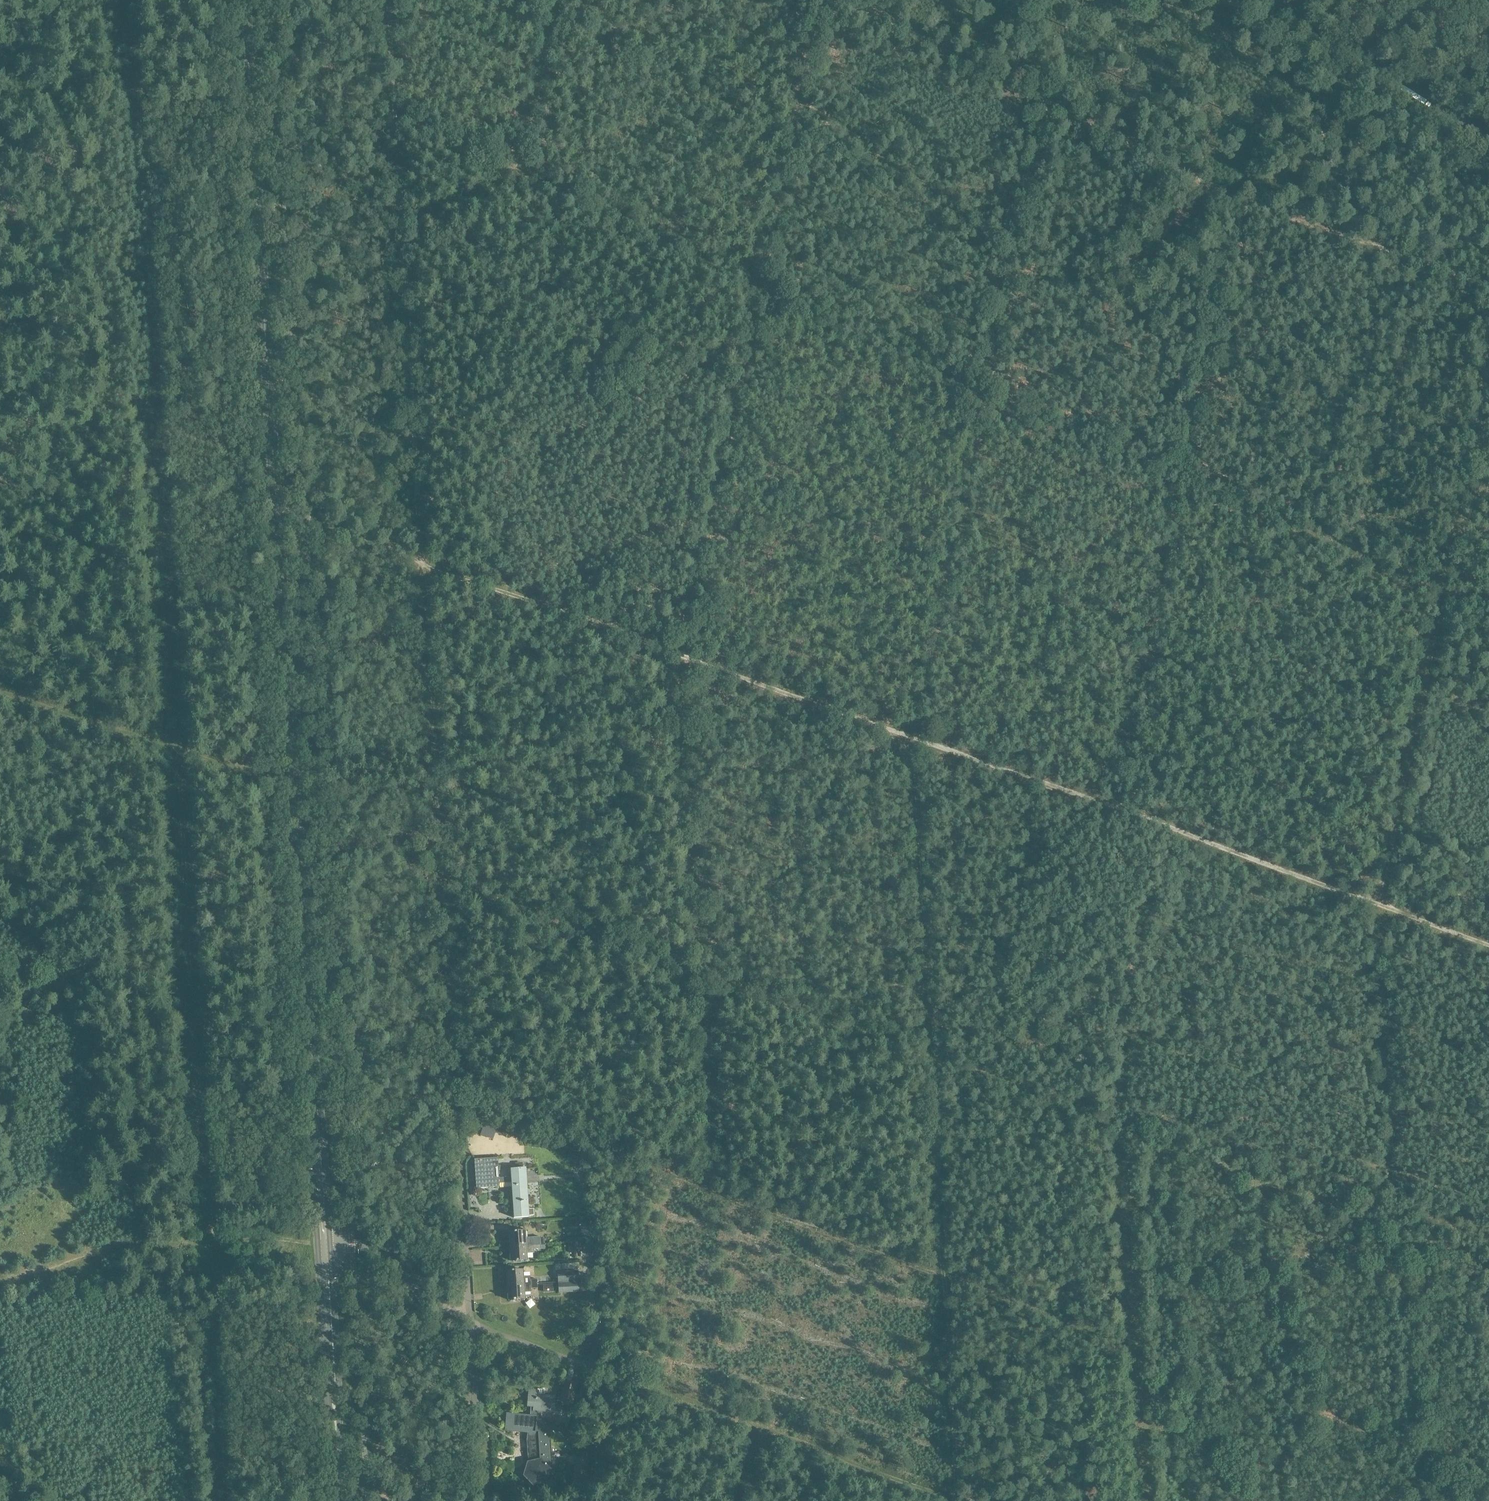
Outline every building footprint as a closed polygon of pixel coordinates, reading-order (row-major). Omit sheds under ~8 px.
[(470,1114),(465,1126),(490,1135),(494,1123),(470,1114)] [(529,1217),(526,1168),(512,1169),(512,1166),(498,1166),(498,1158),(474,1160),(476,1188),(500,1187),(500,1183),(512,1182),(514,1218),(529,1217)] [(510,1232),(510,1246),(541,1245),(540,1237),(525,1238),(525,1231),(510,1232)] [(580,1243),(580,1248),(591,1248),(591,1237),(580,1238),(580,1242),(580,1243)] [(580,1248),(580,1243),(568,1243),(569,1253),(581,1252),(580,1248)] [(541,1245),(510,1246),(511,1261),(527,1260),(526,1253),(534,1253),(534,1250),(541,1249),(541,1245)] [(507,1271),(508,1286),(538,1284),(538,1279),(531,1280),(531,1276),(523,1277),(523,1270),(507,1271)] [(558,1274),(558,1283),(578,1282),(578,1273),(558,1274)] [(579,1291),(578,1282),(558,1283),(559,1292),(579,1291)] [(538,1284),(508,1286),(509,1300),(524,1299),(524,1293),(531,1292),(531,1289),(538,1288),(538,1284)] [(561,1401),(573,1404),(577,1384),(565,1382),(561,1401)] [(551,1469),(549,1431),(552,1430),(553,1422),(541,1419),(542,1411),(553,1412),(555,1397),(538,1395),(538,1391),(529,1390),(528,1406),(531,1406),(530,1416),(507,1414),(506,1430),(528,1432),(527,1440),(529,1462),(528,1463),(524,1475),(533,1485),(546,1482),(550,1469),(551,1469)] [(586,1480),(589,1460),(577,1458),(574,1478),(586,1480)]
